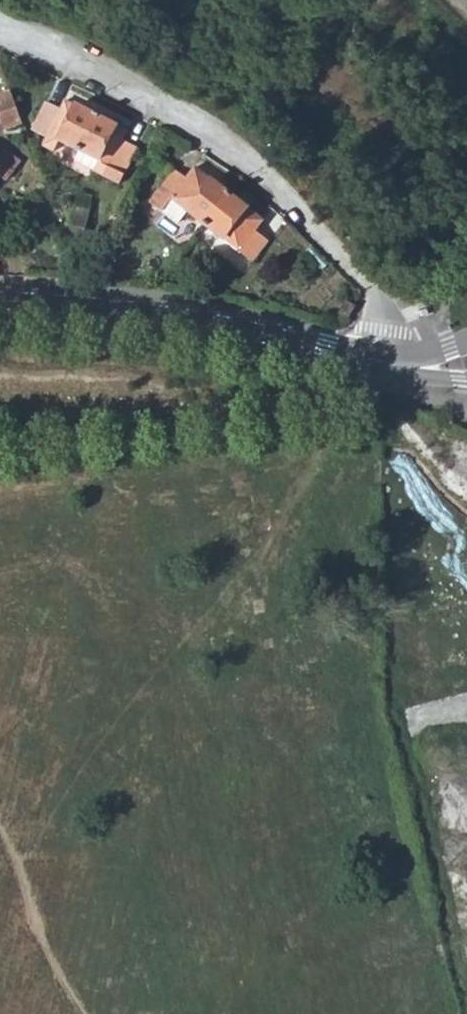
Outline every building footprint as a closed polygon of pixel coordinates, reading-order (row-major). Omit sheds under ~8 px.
[(24,124),(13,89),(0,92),(0,130),(0,131),(24,124)] [(125,140),(128,131),(67,105),(64,113),(44,105),(33,130),(46,136),(42,144),(58,152),(62,143),(83,153),(98,159),(92,174),(122,186),(141,147),(125,140)] [(77,165),(92,174),(98,159),(83,153),(77,165)] [(1,176),(9,183),(22,164),(9,154),(2,164),(0,163),(0,178),(1,176)] [(187,214),(208,230),(230,198),(194,171),(186,181),(174,172),(152,205),(161,212),(169,201),(187,214)] [(265,224),(230,198),(208,230),(252,263),(268,241),(259,235),(265,224)] [(161,212),(179,225),(187,214),(169,201),(161,212)] [(64,241),(82,244),(90,210),(69,207),(64,241)]
